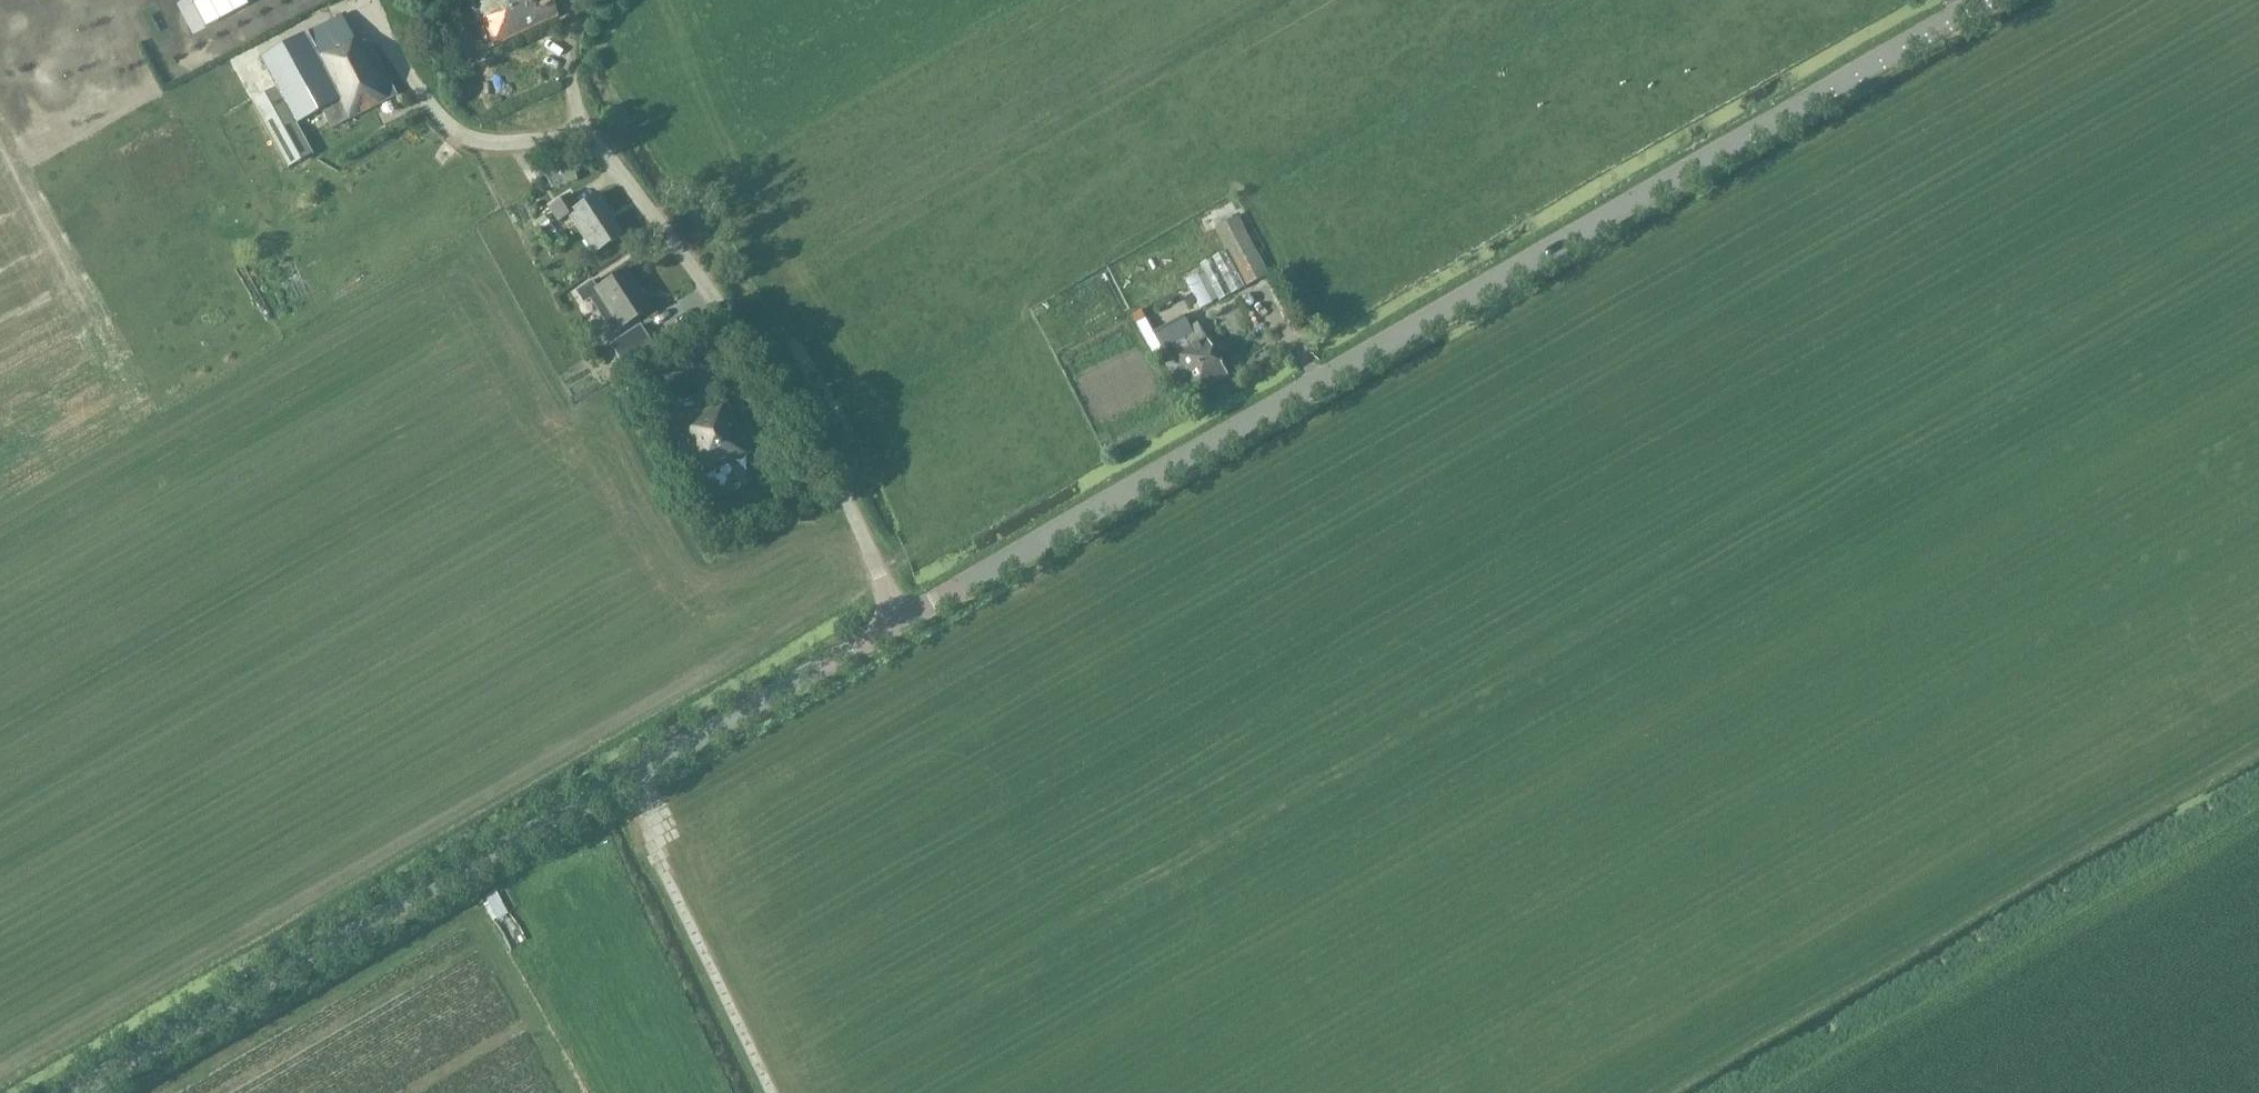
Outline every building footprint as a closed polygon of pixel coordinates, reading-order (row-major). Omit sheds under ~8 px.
[(488,50),(558,17),(550,0),(466,0),(488,50)] [(342,14),(263,54),(278,83),(249,98),(284,166),(312,152),(297,121),(320,109),(329,127),(397,92),(371,41),(359,47),(342,14)] [(539,166),(552,188),(577,181),(574,172),(569,173),(565,159),(539,166)] [(613,219),(597,193),(578,205),(569,193),(547,208),(557,223),(567,216),(593,256),(621,237),(611,221),(613,219)] [(1200,265),(1219,302),(1245,287),(1270,275),(1239,216),(1214,228),(1225,251),(1200,265)] [(588,283),(573,293),(580,304),(588,299),(610,335),(648,309),(638,293),(640,292),(625,270),(593,291),(588,283)] [(1129,305),(1118,310),(1139,352),(1150,346),(1129,305)] [(1170,345),(1182,367),(1172,373),(1181,388),(1191,383),(1197,394),(1229,377),(1198,322),(1190,326),(1193,332),(1170,345)] [(637,327),(609,347),(621,365),(650,346),(637,327)] [(1316,359),(1321,372),(1338,365),(1332,352),(1316,359)] [(659,367),(661,393),(685,392),(684,366),(659,367)] [(687,482),(748,454),(751,453),(728,400),(723,402),(688,417),(691,423),(678,429),(666,434),(687,482)] [(686,727),(669,736),(676,748),(692,739),(686,727)] [(472,892),(483,914),(493,909),(483,887),(472,892)]
